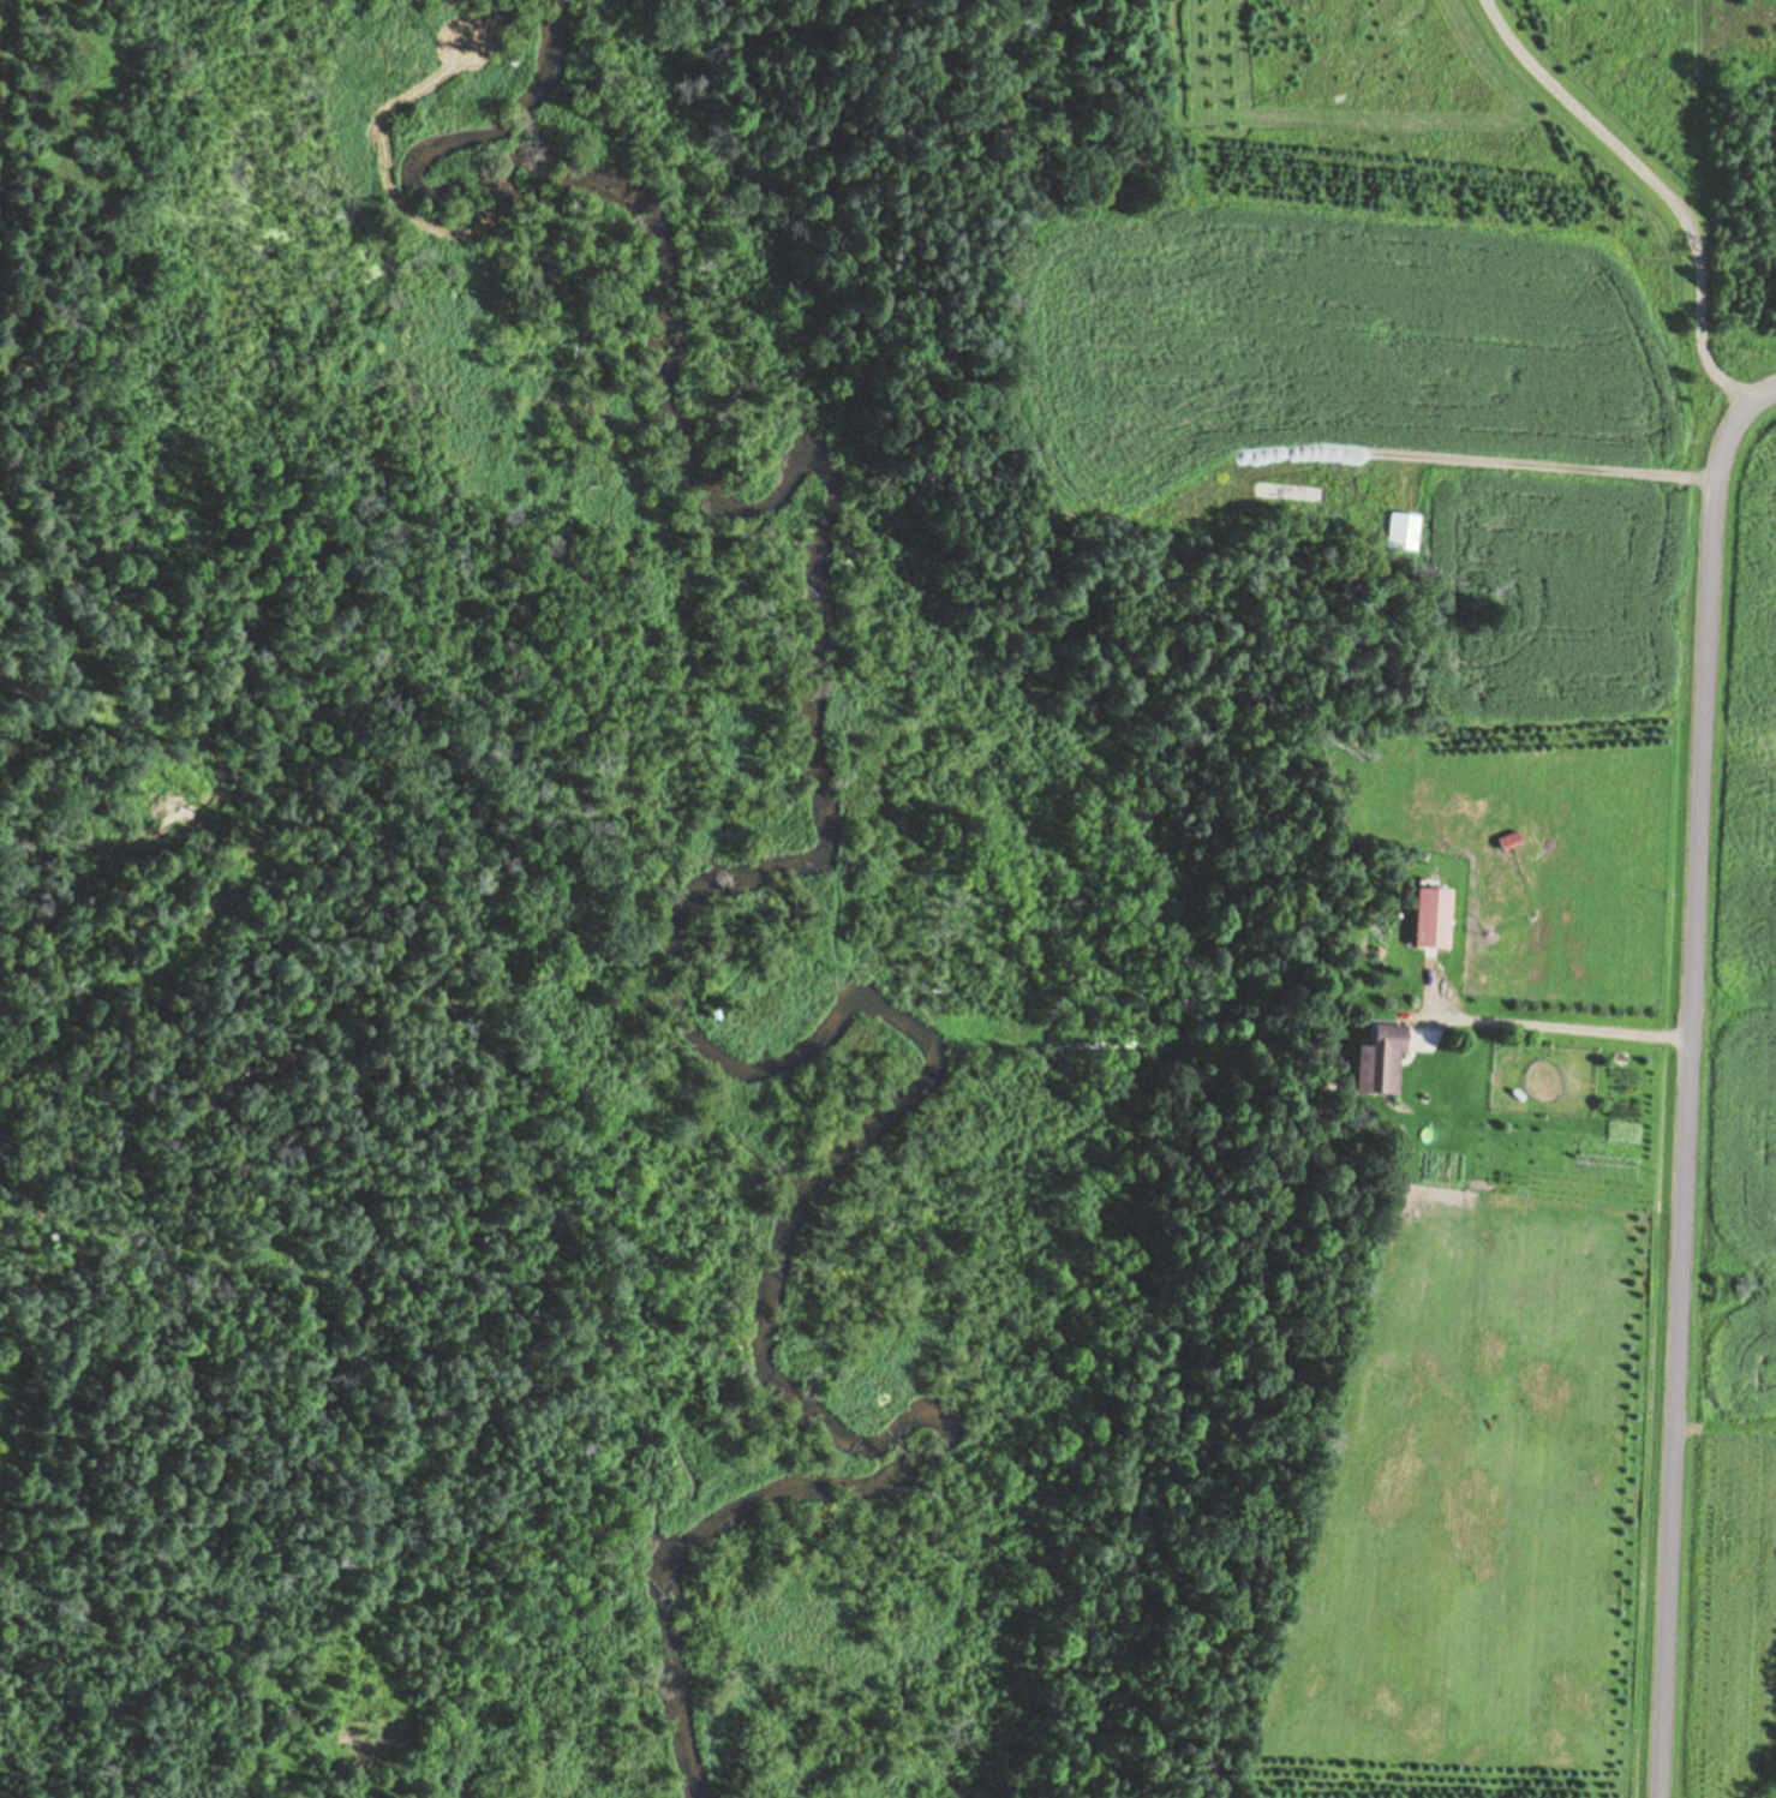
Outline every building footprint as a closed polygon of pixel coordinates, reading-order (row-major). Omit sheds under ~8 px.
[(1324,489),(1257,484),(1256,499),(1322,505),(1324,489)] [(1388,550),(1418,552),(1420,516),(1390,514),(1388,550)] [(1499,841),(1502,852),(1521,846),(1518,834),(1499,841)] [(1450,890),(1415,889),(1414,949),(1449,950),(1450,890)] [(1355,1046),(1353,1094),(1399,1096),(1402,1026),(1372,1025),(1371,1047),(1355,1046)]
